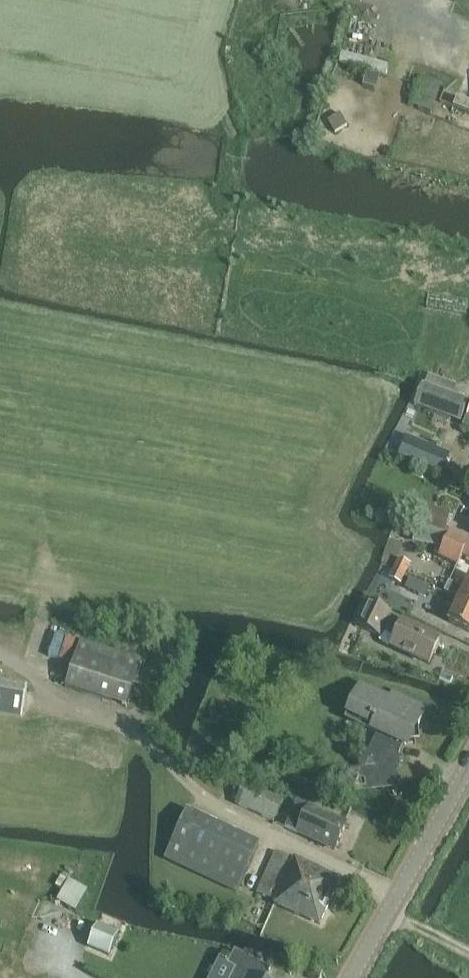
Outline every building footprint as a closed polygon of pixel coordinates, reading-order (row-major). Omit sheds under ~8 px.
[(468,401),(454,396),(422,384),(415,405),(461,422),(468,401)] [(399,456),(434,470),(443,474),(451,454),(407,436),(399,456)] [(450,506),(424,500),(419,522),(444,528),(450,506)] [(449,532),(440,553),(459,561),(463,552),(468,555),(468,542),(449,532)] [(406,573),(410,564),(398,558),(394,568),(406,573)] [(401,583),(406,573),(394,568),(389,577),(401,583)] [(468,603),(468,580),(465,588),(447,579),(442,590),(452,595),(468,603)] [(452,595),(448,604),(456,608),(449,622),(468,632),(468,603),(452,595)] [(392,647),(429,664),(434,654),(436,654),(440,644),(439,643),(440,640),(403,623),(403,624),(389,618),(391,614),(368,603),(358,626),(381,636),(384,628),(398,635),(392,647)] [(82,641),(67,687),(67,688),(128,707),(143,660),(82,641)] [(22,719),(28,687),(0,682),(0,715),(22,719)] [(415,732),(427,708),(394,693),(391,699),(362,686),(350,711),(375,723),(372,730),(381,734),(354,790),(401,786),(401,785),(400,785),(398,766),(401,766),(399,755),(410,733),(415,732)] [(275,821),(285,798),(244,779),(234,801),(275,821)] [(307,808),(297,831),(306,835),(305,835),(336,850),(346,826),(307,808)] [(237,892),(259,845),(187,811),(165,858),(237,892)] [(295,859),(294,861),(275,854),(258,892),(276,901),(275,905),(320,925),(341,880),(295,859)] [(72,871),(55,900),(76,911),(96,872),(84,866),(79,874),(72,871)] [(120,932),(98,924),(89,947),(110,956),(120,932)] [(271,969),(235,951),(228,965),(250,976),(249,977),(266,977),(271,969)]
